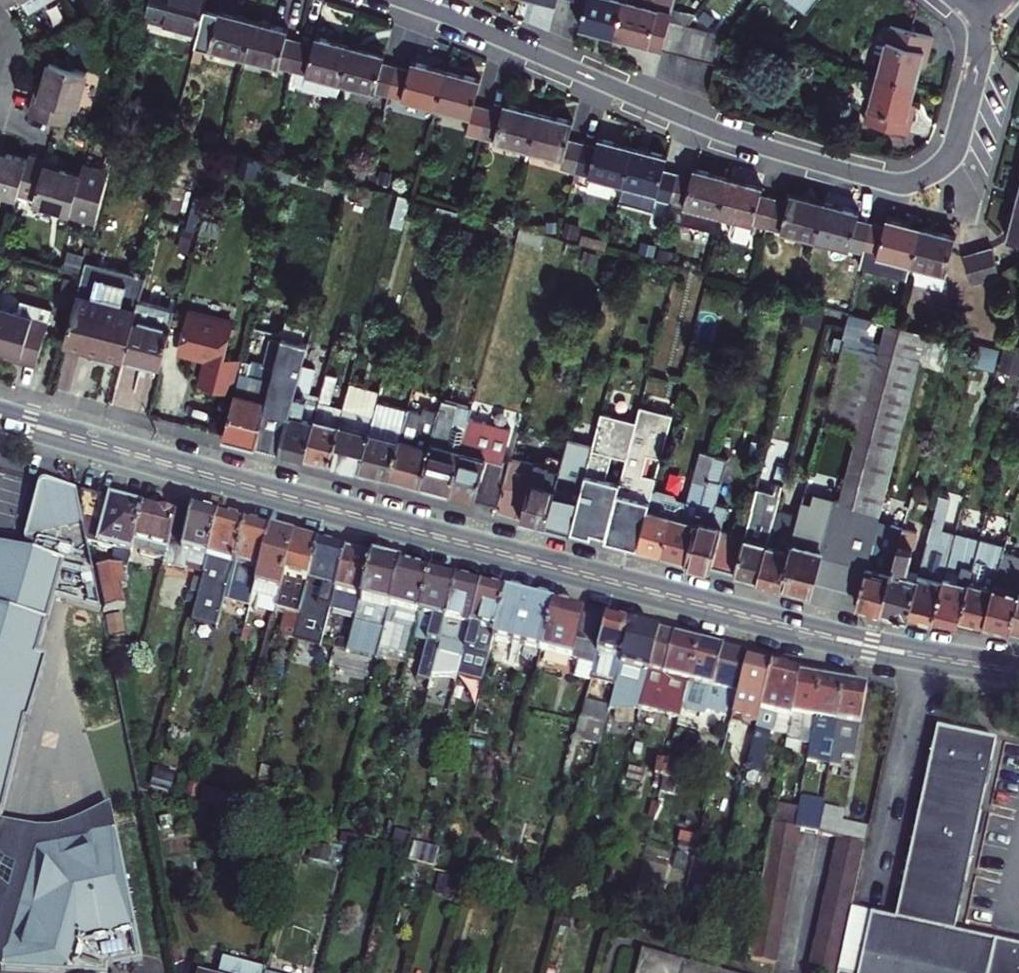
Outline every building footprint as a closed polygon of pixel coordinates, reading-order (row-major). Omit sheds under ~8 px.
[(2,11),(15,3),(28,21),(60,0),(0,0),(0,8),(2,11)] [(142,9),(198,24),(201,13),(204,0),(145,0),(142,9)] [(582,23),(596,27),(615,32),(623,0),(589,0),(582,23)] [(671,19),(674,6),(649,0),(623,0),(615,32),(636,37),(664,45),(671,19)] [(807,9),(814,0),(796,0),(807,9)] [(194,42),(247,55),(257,18),(237,13),(221,9),(219,18),(201,13),(198,24),(194,42)] [(247,55),(296,68),(303,39),(289,36),(291,27),(272,22),(257,18),(247,55)] [(664,45),(678,48),(684,23),(671,19),(664,45)] [(933,32),(890,21),(878,70),(916,79),(920,64),(922,56),(927,57),(933,32)] [(684,23),(678,48),(691,52),(698,26),(687,23),(684,23)] [(712,29),(698,26),(691,52),(706,56),(712,29)] [(721,60),(728,33),(723,32),(712,29),(706,56),(721,60)] [(344,80),(354,43),(335,38),(319,34),(317,43),(303,39),(296,68),(309,71),(304,88),(340,97),(344,80)] [(371,47),(354,43),(344,80),(393,93),(400,64),(386,60),(388,52),(371,47)] [(412,67),(400,64),(393,93),(441,105),(450,68),(432,63),(415,58),(412,67)] [(38,100),(31,98),(30,97),(25,117),(65,130),(71,112),(76,114),(87,78),(49,66),(42,88),(38,100)] [(470,131),(485,136),(493,107),(478,103),(484,77),(467,72),(450,68),(441,105),(474,114),(470,131)] [(916,79),(878,70),(866,117),(909,128),(914,105),(910,103),(912,97),(916,79)] [(35,86),(31,98),(38,100),(42,88),(35,86)] [(485,136),(533,148),(542,110),(525,105),(507,101),(505,110),(493,107),(485,136)] [(566,164),(579,168),(586,139),(573,136),(577,119),(559,114),(542,110),(533,148),(568,157),(566,164)] [(628,180),(638,141),(619,136),(604,132),(601,142),(586,139),(579,168),(628,180)] [(656,146),(638,141),(628,180),(663,189),(662,195),(673,198),(679,169),(669,166),(673,151),(656,146)] [(21,166),(39,171),(41,164),(39,163),(24,158),(21,166)] [(10,203),(12,197),(21,166),(0,160),(0,200),(10,203)] [(41,164),(39,171),(53,175),(55,168),(41,164)] [(693,173),(679,169),(673,198),(721,210),(730,173),(714,169),(695,164),(693,173)] [(74,182),(53,175),(39,171),(21,166),(12,197),(26,202),(24,208),(64,219),(66,210),(74,182)] [(755,218),(771,222),(778,194),(763,190),(765,182),(745,177),(730,173),(721,210),(736,214),(733,229),(736,233),(750,237),(755,218)] [(93,218),(101,182),(76,175),(74,182),(66,210),(93,218)] [(771,222),(819,234),(828,198),(809,193),(792,188),(790,197),(778,194),(771,222)] [(1016,196),(1012,215),(1007,232),(1018,234),(1018,197),(1016,196)] [(844,241),(867,247),(874,218),(860,215),(862,206),(848,202),(828,198),(819,234),(844,241)] [(867,247),(914,259),(923,221),(904,216),(888,212),(886,221),(874,218),(867,247)] [(938,225),(923,221),(914,259),(948,268),(958,230),(938,225)] [(844,241),(819,234),(816,246),(841,252),(844,241)] [(995,241),(981,245),(989,271),(1003,267),(995,241)] [(975,276),(989,271),(981,245),(967,249),(975,276)] [(79,273),(61,352),(86,358),(118,366),(131,308),(136,287),(79,273)] [(848,307),(840,337),(864,343),(871,313),(848,307)] [(135,371),(154,375),(163,335),(132,326),(136,309),(131,308),(118,366),(135,371)] [(0,309),(0,355),(13,359),(11,365),(30,371),(41,331),(24,326),(26,316),(0,309)] [(224,353),(232,319),(186,309),(177,349),(207,357),(201,383),(215,386),(234,391),(241,362),(242,357),(224,353)] [(872,540),(925,327),(898,321),(882,316),(875,346),(864,343),(840,337),(822,411),(858,419),(841,490),(834,488),(822,540),(831,542),(822,579),(840,584),(860,589),(872,540)] [(278,450),(298,366),(304,343),(287,339),(287,336),(281,335),(273,369),(254,443),(264,446),(278,450)] [(11,365),(13,359),(0,355),(0,356),(0,363),(5,364),(11,365)] [(254,443),(273,369),(241,362),(234,391),(223,435),(240,439),(254,443)] [(311,369),(298,366),(278,450),(289,452),(303,456),(316,401),(304,397),(311,369)] [(327,462),(338,418),(341,407),(330,404),(333,389),(320,385),(316,401),(303,456),(312,458),(327,462)] [(356,470),(375,398),(365,395),(359,418),(364,419),(363,425),(338,418),(327,462),(340,465),(356,470)] [(384,400),(375,398),(356,470),(374,474),(387,477),(398,434),(372,427),(374,422),(379,423),(384,400)] [(628,544),(637,546),(652,486),(670,414),(637,405),(633,420),(610,511),(628,516),(621,542),(628,544)] [(434,490),(449,494),(460,448),(433,441),(434,437),(439,438),(446,414),(436,411),(430,436),(418,486),(434,490)] [(598,412),(583,470),(575,502),(593,507),(587,533),(595,535),(604,537),(610,511),(633,420),(598,412)] [(458,496),(471,499),(491,422),(468,416),(460,448),(449,494),(458,496)] [(516,428),(491,422),(471,499),(486,503),(497,506),(509,456),(516,428)] [(418,486),(430,436),(424,434),(422,440),(398,434),(387,477),(403,482),(418,486)] [(563,447),(558,468),(545,522),(558,525),(569,528),(575,502),(583,470),(572,467),(576,450),(563,447)] [(558,468),(509,456),(497,506),(496,509),(522,515),(529,517),(528,521),(544,525),(545,522),(558,468)] [(686,559),(710,462),(695,458),(685,495),(652,486),(637,546),(660,552),(686,559)] [(711,565),(720,529),(722,522),(709,520),(719,478),(717,478),(720,464),(710,462),(686,559),(699,562),(711,565)] [(745,574),(757,577),(770,525),(780,485),(775,484),(773,493),(755,489),(744,534),(734,571),(745,574)] [(44,489),(27,550),(37,553),(35,563),(0,553),(0,815),(41,670),(41,667),(40,665),(38,662),(36,660),(31,661),(34,649),(37,649),(41,647),(43,644),(55,601),(101,614),(91,568),(95,567),(95,566),(86,524),(81,499),(73,497),(44,489)] [(780,583),(802,493),(791,490),(783,524),(788,525),(787,529),(770,525),(757,577),(767,579),(780,583)] [(812,576),(822,579),(831,542),(822,540),(821,542),(806,538),(816,496),(802,493),(780,583),(793,586),(808,590),(812,576)] [(98,543),(129,553),(132,543),(140,512),(109,502),(80,494),(81,499),(86,524),(102,529),(98,543)] [(176,509),(173,521),(165,552),(162,564),(186,571),(188,564),(205,568),(207,559),(217,521),(195,515),(176,509)] [(156,549),(163,519),(152,515),(140,512),(132,543),(156,549)] [(165,552),(173,521),(163,519),(156,549),(165,552)] [(217,521),(207,559),(225,563),(220,568),(217,579),(222,580),(224,584),(223,588),(227,589),(229,580),(242,528),(229,524),(217,521)] [(881,607),(897,542),(901,528),(890,525),(886,543),(872,540),(860,589),(856,602),(866,605),(881,609),(881,607)] [(258,574),(268,535),(254,532),(242,528),(229,580),(243,584),(244,577),(249,578),(250,573),(258,574)] [(897,542),(914,547),(918,532),(901,528),(897,542)] [(734,571),(744,534),(720,529),(711,565),(722,568),(734,571)] [(934,616),(934,615),(943,578),(929,575),(932,565),(934,566),(937,555),(931,553),(932,547),(938,549),(942,532),(929,530),(918,572),(909,610),(919,612),(934,616)] [(977,539),(957,618),(970,621),(983,624),(985,620),(1005,539),(978,532),(977,539)] [(273,617),(276,607),(292,542),(282,539),(268,535),(258,574),(255,587),(252,598),(263,600),(259,613),(273,617)] [(957,620),(957,618),(977,539),(965,536),(960,555),(949,552),(943,578),(934,615),(943,617),(957,620)] [(1012,624),(1018,596),(1018,565),(1009,563),(1014,541),(1005,539),(985,620),(996,623),(1011,627),(1012,624)] [(299,613),(315,548),(302,545),(292,542),(276,607),(291,611),(299,613)] [(914,547),(897,542),(881,607),(895,610),(908,613),(909,610),(918,572),(909,569),(914,547)] [(320,645),(329,609),(342,555),(328,551),(315,548),(299,613),(293,638),(320,645)] [(355,615),(369,562),(355,558),(342,555),(329,609),(355,615)] [(207,559),(205,568),(201,582),(223,588),(224,584),(222,580),(217,579),(220,568),(225,563),(207,559)] [(121,560),(95,566),(95,567),(103,608),(116,606),(124,604),(120,584),(126,583),(121,560)] [(379,648),(398,569),(385,566),(369,562),(355,615),(346,652),(376,659),(379,648)] [(408,655),(411,642),(427,577),(411,573),(398,569),(379,648),(408,655)] [(413,682),(428,686),(431,677),(454,584),(440,580),(427,577),(411,642),(423,645),(413,682)] [(240,594),(252,598),(255,587),(243,584),(240,594)] [(457,678),(479,590),(466,587),(454,584),(431,677),(457,678)] [(494,635),(504,597),(491,593),(479,590),(457,678),(482,684),(494,635)] [(494,635),(542,647),(552,609),(527,603),(504,597),(494,635)] [(263,600),(252,598),(248,611),(259,613),(263,600)] [(116,606),(103,608),(107,625),(115,623),(114,617),(119,617),(116,606)] [(593,667),(605,623),(577,616),(552,609),(542,647),(541,654),(593,667)] [(293,638),(299,613),(291,611),(284,636),(293,638)] [(616,679),(621,660),(629,629),(618,626),(605,623),(593,667),(590,680),(615,686),(616,679)] [(636,663),(644,632),(629,629),(621,660),(636,663)] [(650,667),(658,636),(652,635),(644,632),(636,663),(650,667)] [(650,667),(649,673),(680,681),(673,687),(671,696),(679,699),(677,703),(684,705),(698,646),(675,640),(658,636),(650,667)] [(734,706),(745,662),(746,658),(719,652),(698,646),(684,705),(688,706),(689,702),(694,704),(698,687),(711,690),(705,712),(731,718),(734,706)] [(636,663),(621,660),(616,679),(646,686),(649,673),(650,667),(636,663)] [(761,713),(772,668),(759,665),(745,662),(734,706),(761,713)] [(793,720),(800,676),(785,672),(772,668),(761,713),(748,769),(763,773),(771,740),(765,738),(766,732),(773,734),(778,716),(793,720)] [(817,718),(824,680),(814,678),(800,676),(793,720),(790,736),(803,739),(807,716),(817,718)] [(834,765),(848,685),(837,683),(824,680),(817,718),(810,761),(834,765)] [(859,758),(872,688),(859,686),(848,685),(834,765),(845,766),(847,756),(859,758)] [(655,688),(646,686),(637,719),(651,722),(655,704),(653,698),(655,688)] [(891,916),(848,905),(844,918),(840,932),(836,948),(832,962),(829,972),(1018,972),(1018,952),(950,932),(1000,743),(942,726),(891,916)] [(1000,743),(950,932),(1018,952),(1018,941),(993,934),(995,928),(963,920),(1010,746),(1000,743)] [(203,791),(199,807),(224,813),(228,798),(203,791)] [(2,969),(1,971),(37,972),(108,972),(108,961),(119,961),(120,966),(142,961),(109,831),(107,832),(101,807),(97,805),(91,802),(82,800),(72,800),(61,803),(52,808),(45,817),(42,821),(38,827),(37,835),(0,825),(0,969),(2,969)] [(822,837),(827,806),(803,800),(798,830),(801,831),(822,837)] [(827,806),(822,837),(838,839),(838,838),(842,822),(846,811),(827,806)] [(842,822),(838,838),(863,845),(868,829),(842,822)] [(798,847),(801,831),(798,830),(774,824),(771,841),(798,847)] [(838,839),(834,853),(859,861),(863,845),(838,838),(838,839)] [(771,841),(769,857),(795,863),(798,847),(771,841)] [(859,861),(834,853),(831,867),(856,874),(859,861)] [(795,863),(769,857),(766,871),(793,878),(795,863)] [(831,867),(827,881),(852,888),(856,874),(831,867)] [(793,878),(766,871),(764,885),(790,892),(793,878)] [(852,888),(827,881),(823,896),(848,903),(852,888)] [(790,892),(764,885),(761,900),(788,907),(790,892)] [(823,896),(819,911),(844,918),(848,905),(848,903),(823,896)] [(761,900),(758,915),(786,922),(788,907),(761,900)] [(844,918),(819,911),(816,925),(840,932),(844,918)] [(786,922),(758,915),(755,930),(783,938),(786,922)] [(816,925),(811,940),(836,948),(840,932),(816,925)] [(755,930),(753,945),(781,952),(783,938),(755,930)] [(836,948),(811,940),(808,954),(832,962),(836,948)] [(753,945),(750,959),(778,964),(781,952),(753,945)] [(808,954),(804,968),(819,972),(829,972),(832,962),(808,954)] [(268,967),(233,958),(229,972),(266,972),(268,967)]
